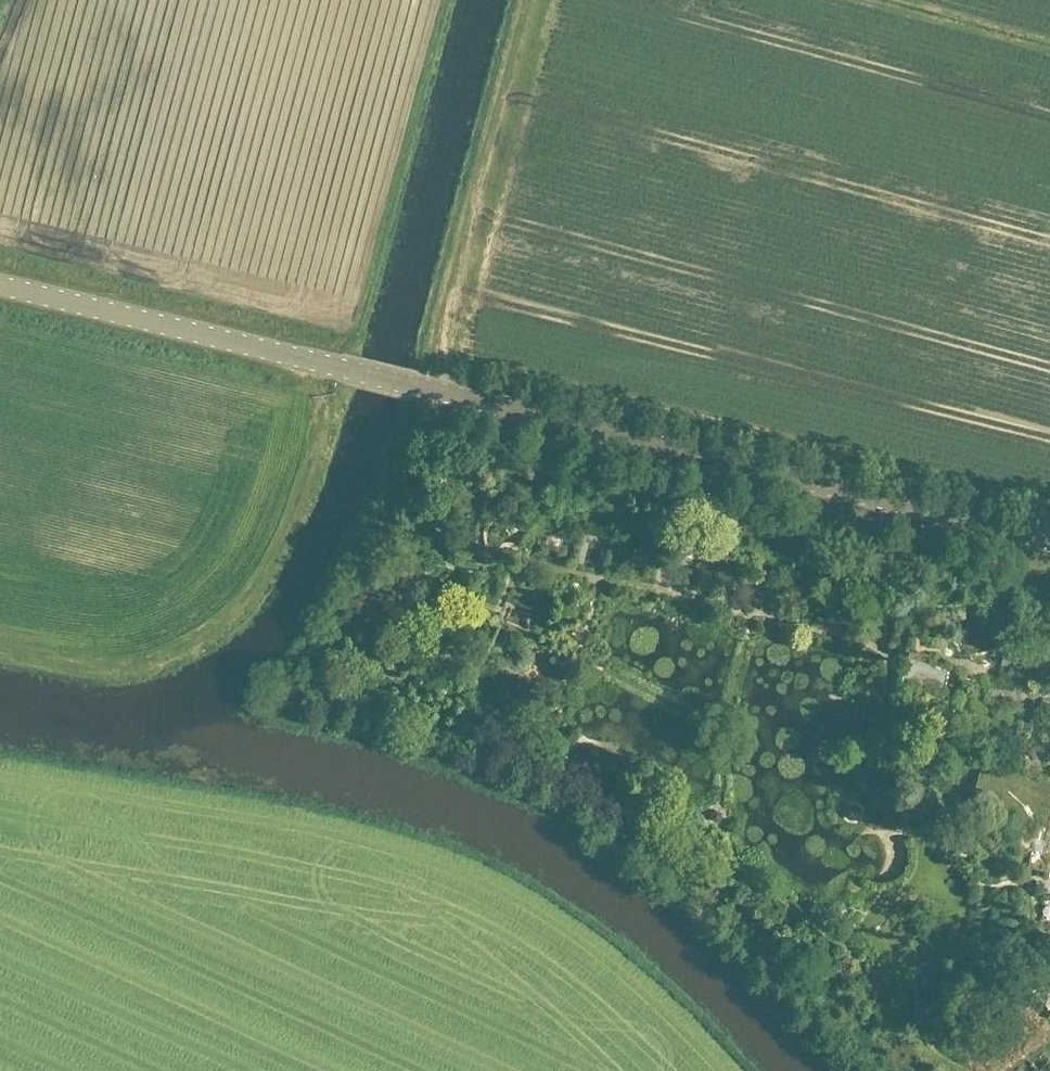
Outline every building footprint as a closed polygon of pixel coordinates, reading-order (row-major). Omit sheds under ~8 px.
[(906,666),(900,689),(942,699),(942,698),(941,697),(947,671),(946,671),(947,669),(964,674),(964,675),(1032,692),(1040,660),(1041,657),(912,625),(902,665),(906,666)] [(985,772),(976,808),(1043,824),(1033,867),(1049,871),(1049,788),(985,772)] [(1040,919),(1049,921),(1049,899),(1044,898),(1040,919)]
